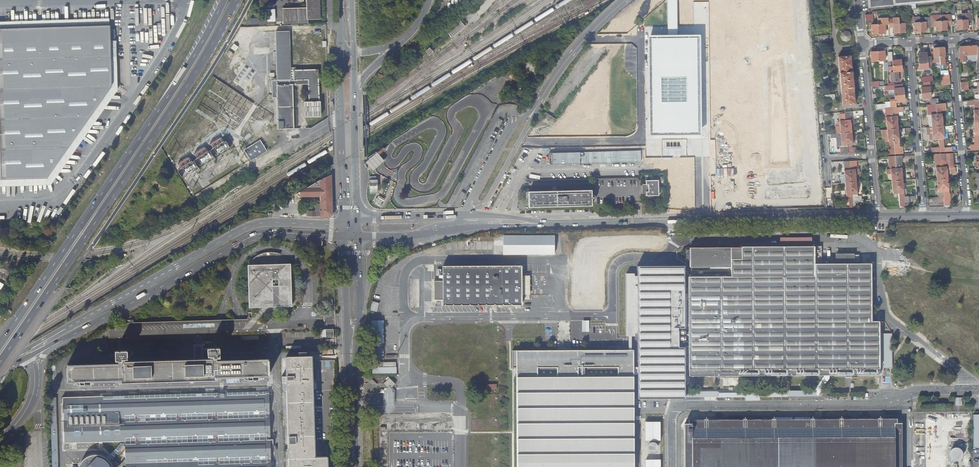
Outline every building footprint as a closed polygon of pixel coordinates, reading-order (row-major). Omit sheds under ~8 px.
[(283,23),(308,22),(308,19),(320,19),(319,0),(307,0),(307,8),(283,9),(283,23)] [(267,10),(267,25),(275,25),(274,9),(267,10)] [(968,19),(973,19),(972,9),(968,10),(968,13),(962,14),(962,20),(963,29),(968,28),(968,19)] [(947,24),(952,24),(951,14),(941,15),(942,30),(947,30),(947,24)] [(936,30),(942,30),(941,15),(931,16),(931,17),(931,27),(936,27),(936,30)] [(915,31),(921,31),(920,18),(920,17),(914,17),(914,16),(910,16),(910,23),(915,23),(915,26),(913,26),(914,28),(915,28),(915,31)] [(927,27),(931,27),(931,17),(920,18),(921,31),(927,31),(927,27)] [(109,25),(109,18),(40,21),(0,22),(0,29),(109,25)] [(879,24),(879,34),(886,33),(885,24),(889,24),(889,18),(878,19),(879,24)] [(736,38),(746,38),(746,19),(736,19),(736,38)] [(448,33),(453,38),(466,27),(461,22),(448,33)] [(47,178),(112,86),(111,41),(110,25),(109,25),(0,29),(0,180),(47,178)] [(840,33),(844,42),(853,37),(848,29),(840,33)] [(276,32),(276,46),(277,80),(276,80),(276,79),(273,79),(273,80),(272,80),(272,98),(277,98),(278,129),(294,129),(293,85),(302,84),(306,84),(308,84),(309,86),(309,102),(304,102),(305,117),(321,117),(320,102),(319,102),(318,70),(296,70),(296,68),(290,68),(290,31),(276,32)] [(674,33),(650,34),(651,107),(652,125),(652,133),(676,133),(701,133),(700,83),(699,33),(674,33)] [(0,180),(0,187),(51,185),(118,90),(116,41),(111,41),(112,86),(47,178),(0,180)] [(966,59),(977,58),(977,45),(965,46),(966,59)] [(430,48),(426,52),(430,57),(434,53),(430,48)] [(940,59),(940,56),(939,48),(934,48),(934,52),(931,52),(932,56),(932,60),(940,59)] [(893,66),(902,65),(901,60),(897,60),(896,57),(892,57),(892,52),(888,52),(888,61),(893,60),(893,66)] [(932,63),(932,60),(932,56),(927,56),(927,53),(918,53),(919,64),(928,63),(932,63)] [(843,104),(855,103),(851,56),(839,57),(843,104)] [(893,66),(894,70),(894,71),(891,71),(891,81),(899,81),(898,71),(902,71),(902,65),(893,66)] [(921,93),(930,92),(929,81),(923,82),(924,87),(921,87),(921,93)] [(895,95),(904,94),(903,88),(902,88),(902,84),(888,85),(885,86),(885,91),(894,90),(895,95)] [(891,107),(896,107),(895,102),(904,101),(904,94),(895,95),(893,95),(889,96),(890,101),(890,108),(891,107)] [(978,122),(978,109),(978,99),(968,101),(968,105),(974,104),(975,109),(974,109),(974,122),(978,122)] [(938,126),(943,126),(941,108),(946,107),(946,103),(938,103),(936,104),(938,126)] [(932,127),(938,126),(936,104),(932,104),(927,104),(928,114),(931,114),(932,127)] [(893,128),(898,128),(897,116),(898,116),(898,111),(903,111),(903,106),(896,107),(891,107),(893,128)] [(887,129),(893,128),(891,107),(890,108),(886,108),(885,108),(886,118),(884,118),(884,122),(886,122),(887,129)] [(847,132),(846,120),(845,118),(845,114),(840,114),(840,121),(838,121),(839,126),(841,125),(841,133),(847,132)] [(847,132),(852,132),(851,124),(855,124),(855,119),(851,119),(846,120),(847,132)] [(978,150),(978,122),(974,122),(975,145),(971,145),(971,150),(978,150)] [(939,138),(940,146),(940,152),(951,151),(950,146),(944,147),(944,139),(943,126),(938,126),(939,138)] [(889,154),(895,154),(893,128),(887,129),(882,129),(883,137),(885,137),(885,142),(889,142),(890,149),(888,149),(889,154)] [(898,128),(893,128),(895,154),(903,154),(903,147),(900,147),(898,128)] [(840,154),(849,153),(847,132),(841,133),(836,133),(837,146),(842,145),(842,146),(841,146),(841,151),(840,151),(840,154)] [(849,153),(856,153),(856,147),(853,147),(853,143),(854,143),(854,139),(852,139),(852,132),(847,132),(849,153)] [(224,137),(193,153),(196,157),(193,159),(191,156),(179,163),(183,171),(196,164),(198,167),(231,150),(224,137)] [(245,150),(252,160),(267,151),(261,141),(245,150)] [(943,180),(948,179),(947,172),(950,172),(950,174),(956,174),(955,167),(954,167),(952,153),(940,154),(943,180)] [(377,154),(366,162),(373,171),(384,161),(377,154)] [(937,180),(943,180),(940,154),(934,154),(937,180)] [(892,181),(897,181),(895,156),(889,156),(890,166),(891,169),(887,169),(887,174),(891,174),(892,181)] [(846,182),(851,182),(849,161),(845,161),(845,167),(846,167),(846,170),(845,170),(845,174),(841,175),(842,182),(846,182)] [(851,182),(856,181),(856,174),(859,174),(858,168),(857,168),(856,161),(849,161),(851,182)] [(300,196),(300,197),(320,196),(320,201),(320,204),(315,204),(316,211),(307,211),(307,210),(301,209),(301,216),(330,217),(332,215),(332,214),(332,202),(331,175),(320,180),(314,183),(300,192),(296,194),(297,195),(298,195),(298,196),(300,196)] [(378,180),(370,180),(370,193),(378,193),(378,180)] [(659,180),(647,181),(647,185),(643,185),(643,196),(659,196),(659,180)] [(856,181),(851,182),(853,205),(853,206),(856,206),(856,201),(862,201),(861,195),(858,195),(856,181)] [(782,190),(766,190),(766,198),(809,197),(809,183),(782,184),(782,190)] [(529,191),(530,207),(593,205),(592,190),(529,191)] [(383,197),(377,194),(373,201),(379,205),(383,197)] [(503,236),(503,254),(554,254),(554,235),(503,236)] [(779,247),(811,246),(810,238),(779,238),(779,243),(779,247)] [(688,347),(689,363),(689,369),(689,376),(879,374),(879,373),(881,373),(883,373),(883,368),(890,368),(891,368),(892,334),(881,334),(879,334),(879,321),(871,320),(870,264),(858,264),(835,263),(821,263),(821,246),(811,246),(779,247),(741,247),(689,248),(689,266),(711,266),(711,267),(730,267),(730,276),(688,276),(688,328),(684,329),(678,329),(678,347),(684,347),(688,347)] [(835,263),(858,264),(858,255),(854,255),(854,254),(835,254),(835,263)] [(290,264),(246,266),(247,308),(290,306),(290,264)] [(522,305),(521,295),(521,276),(521,266),(443,267),(443,275),(443,278),(442,281),(434,281),(434,300),(443,300),(443,305),(522,305)] [(684,266),(638,266),(638,276),(634,276),(634,273),(626,273),(626,336),(635,336),(635,334),(638,334),(638,398),(684,398),(684,363),(684,347),(678,347),(678,329),(684,329),(684,266)] [(521,276),(521,295),(530,295),(530,276),(521,276)] [(372,374),(397,374),(396,366),(379,367),(377,321),(375,321),(374,312),(371,312),(372,374)] [(121,380),(121,382),(215,380),(215,377),(268,375),(268,370),(270,370),(270,364),(268,364),(268,359),(226,361),(226,342),(210,342),(209,339),(193,340),(194,362),(131,363),(131,345),(118,345),(117,363),(67,365),(68,370),(66,371),(66,376),(68,376),(68,381),(121,380)] [(516,466),(633,466),(633,350),(515,350),(516,466)] [(285,359),(288,466),(327,466),(327,457),(314,457),(311,356),(288,357),(287,356),(287,357),(286,357),(285,358),(285,359)] [(388,390),(392,387),(395,384),(389,377),(383,383),(386,387),(388,390)] [(388,390),(386,387),(383,390),(383,393),(383,395),(383,404),(383,406),(383,408),(385,411),(388,414),(392,411),(394,409),(394,404),(394,395),(394,392),(394,390),(392,387),(388,390)] [(63,397),(63,443),(91,442),(104,442),(116,442),(107,451),(116,459),(125,449),(125,466),(271,466),(269,391),(63,397)] [(50,397),(51,427),(52,466),(59,466),(56,397),(50,397)] [(877,419),(877,420),(842,420),(843,419),(838,419),(838,420),(813,420),(813,419),(810,419),(810,420),(775,420),(775,419),(771,420),(746,421),(746,420),(742,420),(742,421),(707,421),(707,420),(703,420),(703,421),(688,421),(688,425),(683,425),(684,466),(902,466),(901,424),(897,424),(897,420),(881,420),(881,419),(877,419)] [(660,420),(645,420),(645,439),(660,439),(660,420)] [(79,466),(112,466),(111,465),(109,461),(104,457),(99,455),(94,455),(89,456),(84,459),(81,463),(79,466)] [(645,457),(645,466),(660,466),(660,458),(645,457)]
